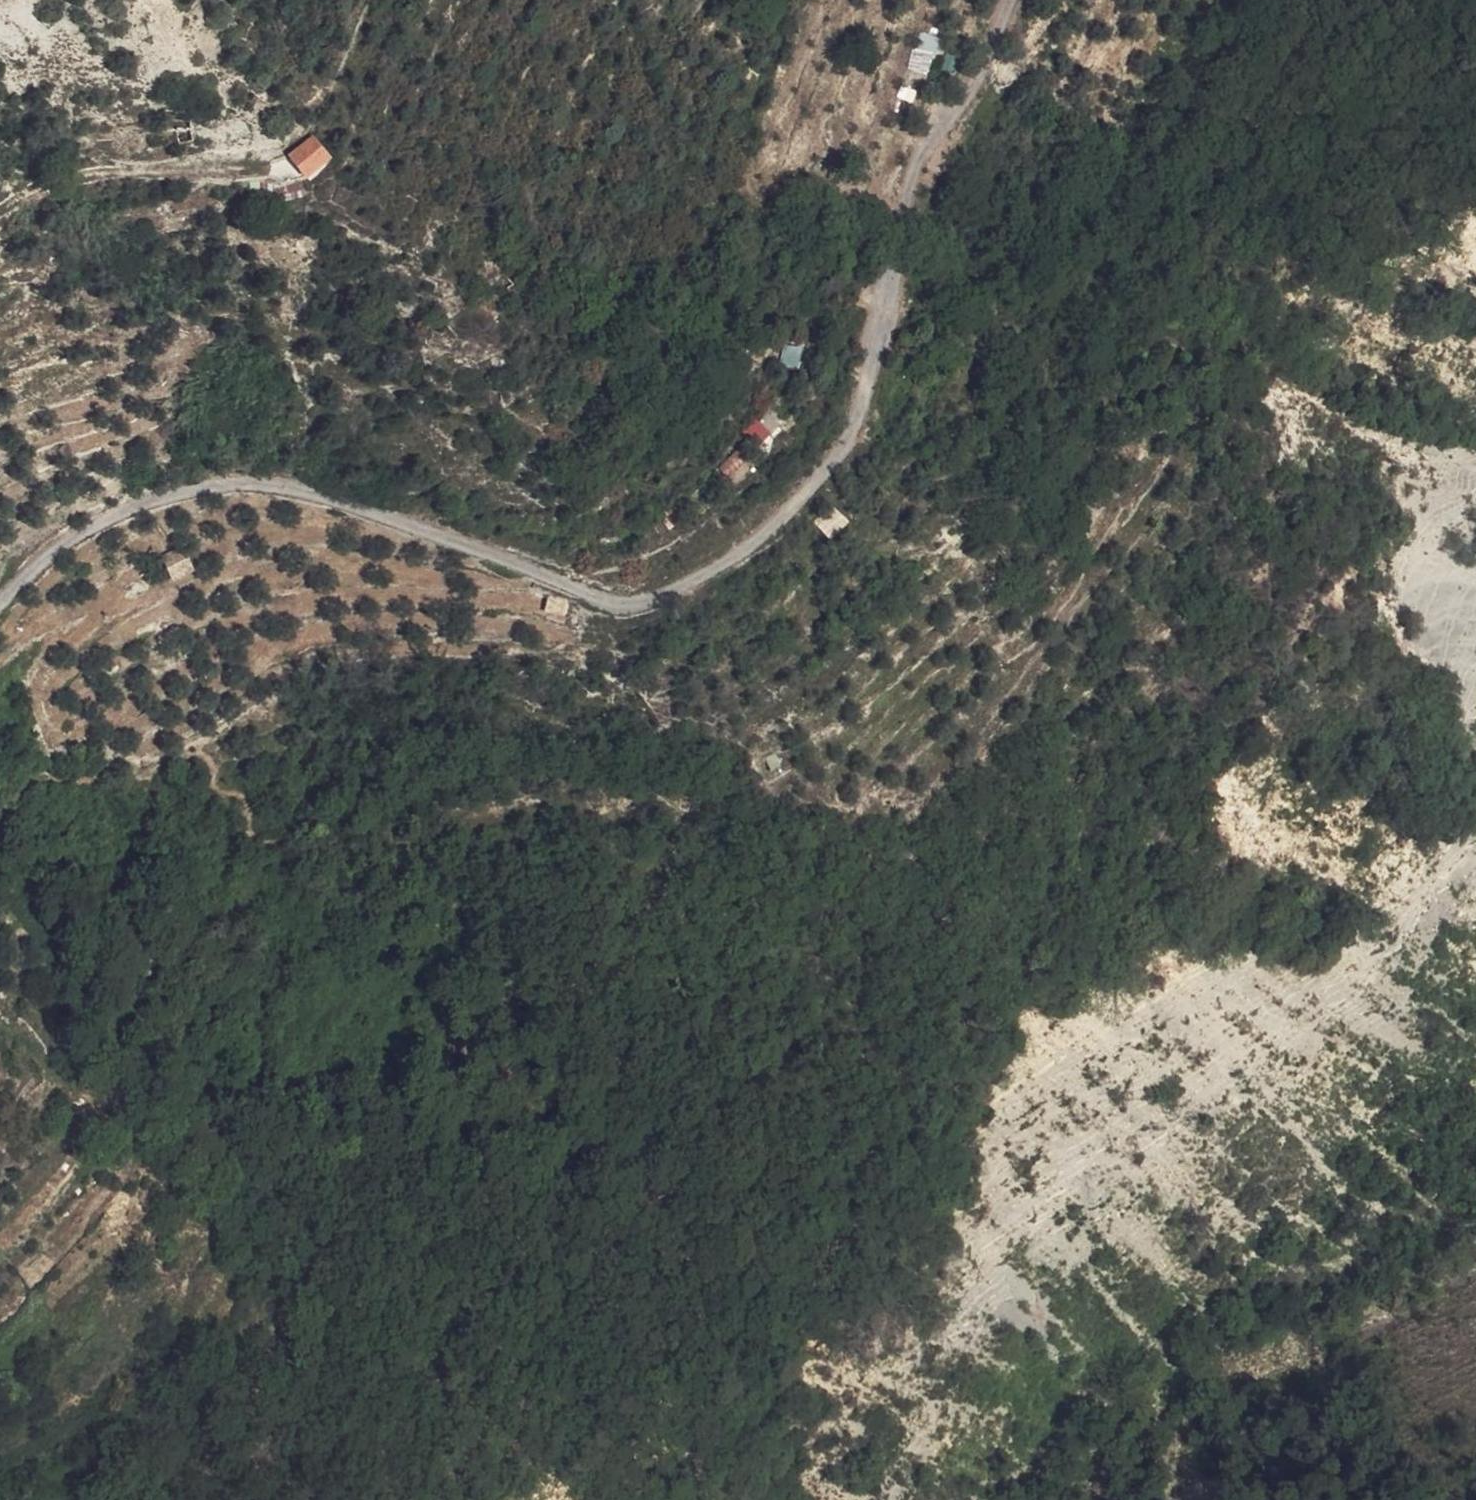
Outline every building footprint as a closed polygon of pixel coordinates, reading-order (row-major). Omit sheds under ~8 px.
[(920,30),(905,69),(925,77),(941,38),(920,30)] [(191,131),(179,133),(180,144),(192,142),(191,131)] [(288,150),(307,177),(333,158),(314,131),(288,150)] [(272,177),(274,193),(304,191),(301,175),(272,177)] [(759,420),(744,430),(755,446),(769,436),(759,420)] [(837,504),(815,518),(827,539),(850,525),(837,504)] [(179,560),(167,542),(148,554),(160,572),(179,560)]
